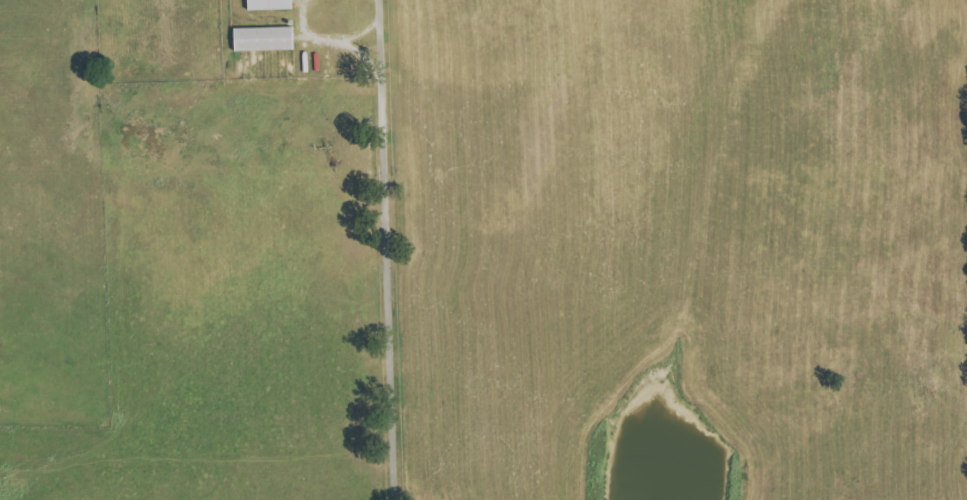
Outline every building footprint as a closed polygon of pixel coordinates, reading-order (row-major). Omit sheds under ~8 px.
[(296,9),(296,0),(251,0),(252,10),(296,9)] [(239,51),(297,49),(297,27),(238,28),(239,51)]
